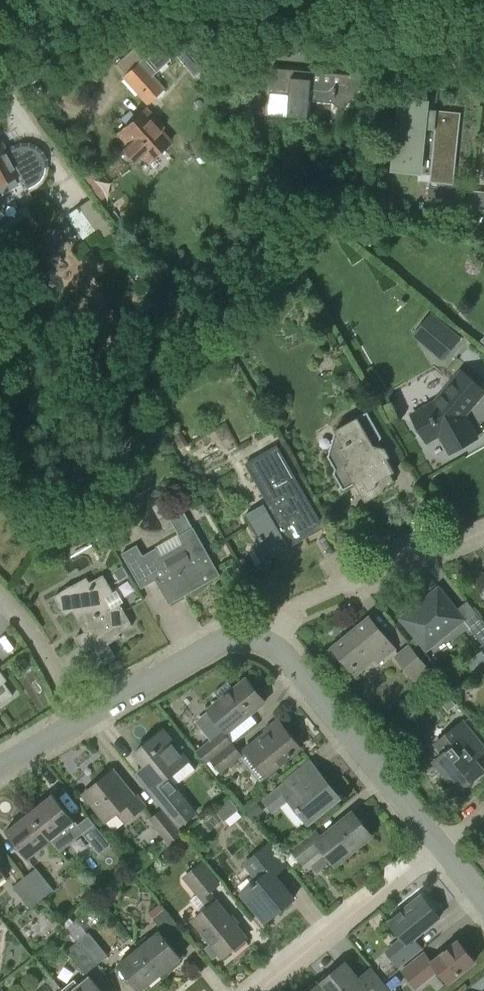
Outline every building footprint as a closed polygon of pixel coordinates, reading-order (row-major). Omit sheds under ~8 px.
[(185,51),(176,58),(182,65),(191,58),(185,51)] [(165,89),(140,62),(123,77),(148,105),(165,89)] [(344,112),(372,76),(285,69),(273,68),(271,92),(290,94),(288,117),(309,118),(311,101),(333,103),(344,112)] [(425,109),(426,101),(402,98),(395,172),(419,174),(423,128),(435,129),(437,110),(425,109)] [(269,115),(270,101),(246,99),(245,113),(269,115)] [(130,116),(124,122),(127,126),(116,135),(127,147),(121,152),(131,163),(139,156),(147,164),(170,143),(160,132),(163,129),(145,110),(134,120),(130,116)] [(18,174),(26,188),(31,186),(36,182),(38,180),(41,177),(42,173),(43,169),(44,164),(43,159),(40,155),(38,152),(34,149),(31,147),(27,146),(23,146),(18,146),(13,148),(6,152),(1,142),(0,143),(0,184),(18,174)] [(474,191),(472,205),(483,206),(483,192),(474,191)] [(66,213),(79,237),(97,227),(83,203),(66,213)] [(412,336),(443,361),(462,338),(431,312),(412,336)] [(483,393),(483,390),(463,373),(437,404),(413,418),(427,441),(441,433),(453,454),(477,440),(464,417),(483,393)] [(379,445),(382,440),(383,439),(369,413),(336,432),(328,457),(336,471),(334,473),(344,490),(355,484),(371,511),(404,493),(393,474),(396,472),(389,459),(392,457),(386,447),(379,445)] [(271,557),(323,527),(283,458),(277,447),(247,464),(252,475),(273,511),(254,521),(251,523),(271,557)] [(184,512),(171,519),(179,536),(178,536),(185,548),(163,561),(157,549),(143,557),(135,543),(120,551),(140,586),(154,578),(169,605),(186,596),(220,576),(193,528),(184,512)] [(123,567),(114,572),(120,582),(129,576),(123,567)] [(88,660),(109,648),(108,645),(121,638),(119,634),(132,626),(119,604),(113,608),(107,598),(114,594),(103,576),(90,583),(86,577),(54,596),(62,610),(75,603),(86,623),(90,630),(75,638),(81,648),(88,660)] [(426,649),(464,619),(439,588),(401,619),(426,649)] [(380,661),(396,647),(370,616),(334,647),(355,672),(356,674),(376,657),(380,661)] [(481,620),(469,629),(470,631),(483,647),(483,624),(481,620)] [(429,671),(409,647),(399,654),(414,672),(410,675),(415,682),(429,671)] [(13,695),(4,683),(7,681),(0,671),(0,704),(13,695)] [(206,763),(209,760),(229,745),(221,734),(225,731),(226,732),(264,702),(247,681),(209,711),(215,718),(202,728),(211,740),(197,752),(206,763)] [(438,699),(447,711),(455,705),(445,693),(438,699)] [(267,733),(245,751),(266,777),(302,748),(279,720),(266,731),(267,733)] [(480,776),(481,772),(483,770),(483,748),(462,721),(442,738),(451,749),(436,761),(444,771),(444,775),(447,776),(459,790),(473,779),(477,779),(480,776)] [(171,816),(186,803),(167,779),(188,762),(163,730),(135,753),(156,780),(148,787),(171,816)] [(229,745),(210,759),(221,772),(242,755),(232,742),(229,745)] [(144,806),(136,796),(135,797),(113,770),(83,794),(107,823),(117,814),(124,822),(144,806)] [(321,773),(293,796),(283,784),(262,802),(271,814),(280,807),(298,829),(340,795),(321,773)] [(53,793),(29,812),(52,840),(75,821),(53,793)] [(227,821),(240,809),(228,797),(216,809),(227,821)] [(246,810),(253,818),(263,810),(256,801),(246,810)] [(181,833),(162,809),(149,819),(169,843),(181,833)] [(29,859),(52,840),(29,812),(6,831),(29,859)] [(372,835),(353,812),(322,838),(316,830),(291,850),(303,864),(322,849),(335,865),(372,835)] [(201,825),(208,833),(214,827),(208,819),(201,825)] [(110,843),(93,822),(81,831),(99,853),(110,843)] [(72,860),(91,844),(81,832),(62,848),(72,860)] [(264,923),(293,900),(274,876),(285,867),(267,846),(244,865),(257,881),(241,894),(264,923)] [(201,864),(184,878),(208,908),(192,921),(222,957),(245,938),(208,893),(218,884),(201,864)] [(36,867),(25,876),(42,898),(53,889),(36,867)] [(30,908),(42,898),(25,876),(13,886),(30,908)] [(398,966),(420,948),(412,939),(440,917),(421,895),(389,921),(406,943),(390,956),(398,966)] [(161,929),(159,931),(139,948),(160,975),(181,958),(170,946),(184,934),(164,910),(153,919),(161,929)] [(108,955),(89,932),(66,950),(85,974),(108,955)] [(403,970),(416,987),(438,970),(449,983),(475,961),(458,940),(427,966),(419,957),(403,970)] [(160,975),(139,948),(118,964),(140,990),(160,975)] [(370,968),(358,977),(346,961),(332,972),(330,970),(318,981),(326,990),(389,990),(370,968)] [(70,990),(102,990),(89,975),(70,990)] [(402,982),(396,976),(387,984),(392,990),(402,982)] [(318,981),(305,990),(306,990),(326,990),(318,981)]
